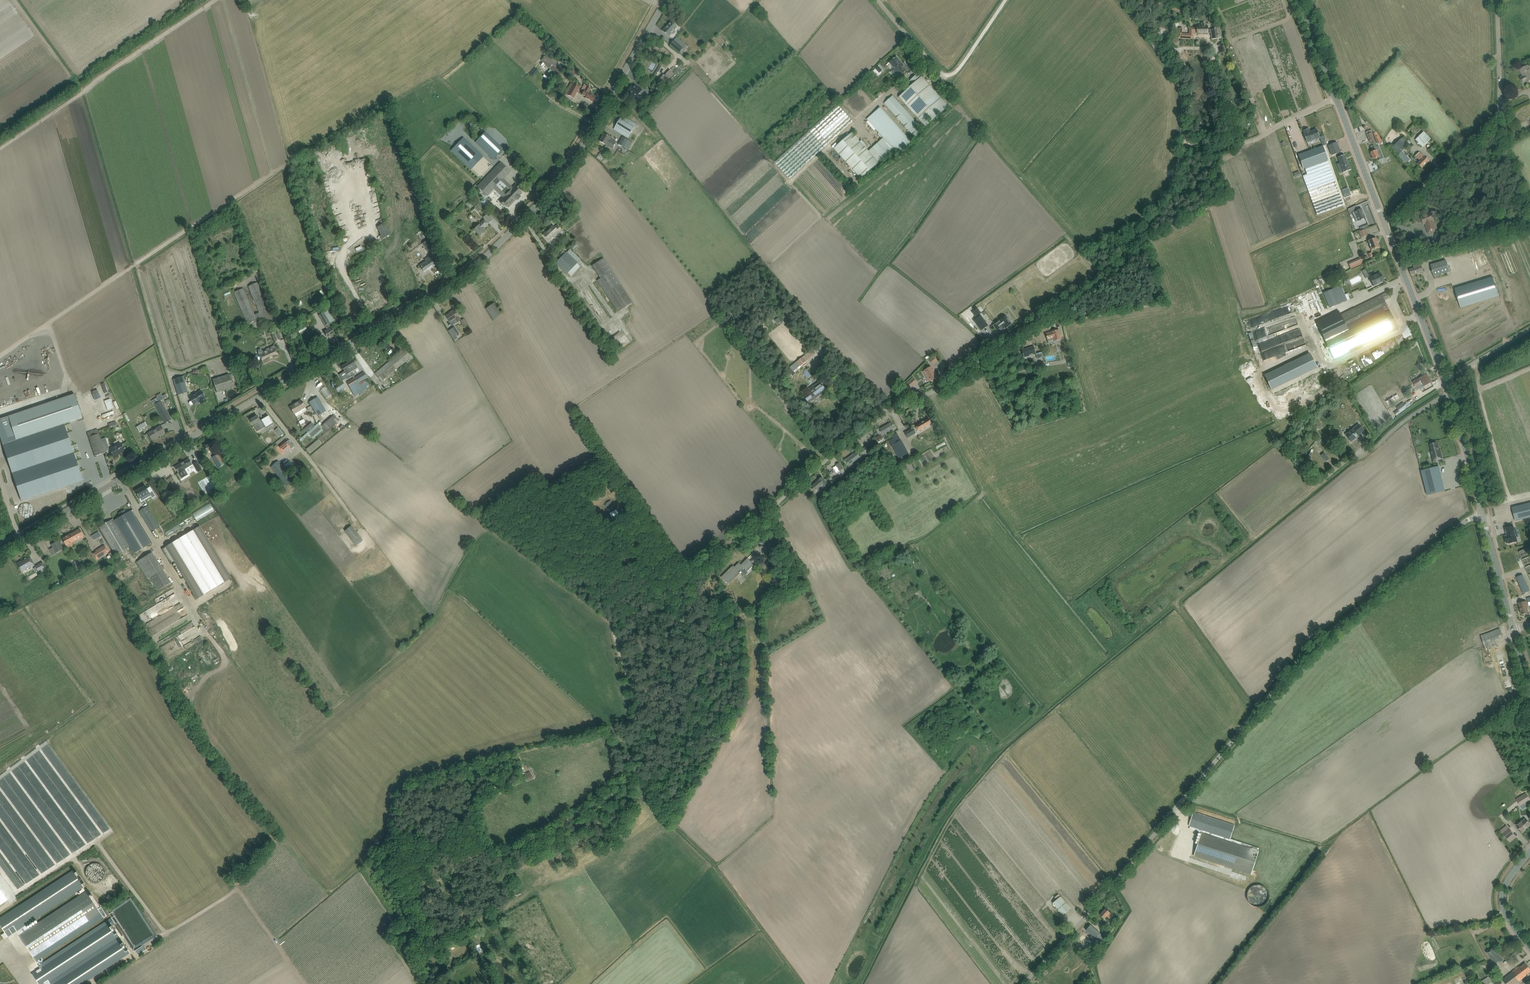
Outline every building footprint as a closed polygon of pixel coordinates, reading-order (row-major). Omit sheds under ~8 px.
[(665,27),(662,31),(669,37),(672,33),(673,34),(675,34),(676,33),(676,31),(675,30),(677,27),(678,26),(675,23),(674,25),(671,22),(666,28),(665,27)] [(1215,29),(1211,29),(1208,30),(1208,26),(1205,26),(1206,24),(1205,24),(1204,22),(1201,22),(1201,25),(1199,25),(1199,27),(1197,27),(1197,28),(1197,33),(1211,33),(1212,39),(1221,38),(1219,27),(1215,27),(1215,29)] [(1197,33),(1197,28),(1194,28),(1189,28),(1189,34),(1182,33),(1182,28),(1179,28),(1178,35),(1178,38),(1192,39),(1193,33),(1197,33)] [(682,50),(684,48),(674,40),(670,45),(680,53),(682,50)] [(558,76),(563,70),(546,54),(541,60),(558,76)] [(899,77),(909,68),(906,64),(904,66),(896,57),(894,58),(893,59),(889,63),(895,69),(891,72),(895,76),(897,74),(899,77)] [(1523,76),(1524,79),(1522,80),(1524,83),(1526,82),(1526,83),(1529,81),(1529,72),(1527,66),(1528,66),(1520,70),(1523,76)] [(666,89),(672,82),(670,79),(674,74),(670,70),(658,82),(666,89)] [(926,127),(948,106),(921,76),(921,77),(918,73),(909,81),(912,85),(899,97),(926,127)] [(569,96),(573,98),(579,88),(573,84),(571,83),(565,93),(567,94),(569,96)] [(586,96),(585,98),(593,102),(596,97),(588,93),(591,88),(587,86),(582,94),(586,96)] [(636,86),(635,89),(631,87),(627,93),(634,97),(632,100),(635,102),(642,90),(636,86)] [(652,103),(659,96),(654,91),(648,99),(652,103)] [(921,127),(893,96),(884,103),(913,135),(921,127)] [(853,122),(838,105),(775,162),(790,179),(853,122)] [(897,153),(910,142),(879,108),(867,119),(897,153)] [(628,138),(636,124),(622,115),(614,129),(628,138)] [(1304,130),(1305,133),(1304,133),(1307,142),(1320,137),(1317,129),(1310,131),(1309,128),(1304,130)] [(493,160),(503,149),(485,132),(475,142),(493,160)] [(1380,145),(1382,150),(1386,149),(1384,144),(1385,143),(1377,134),(1376,132),(1374,133),(1377,143),(1380,142),(1381,144),(1380,145)] [(1415,140),(1422,147),(1431,139),(1423,132),(1415,140)] [(606,145),(613,149),(617,142),(610,139),(611,137),(604,133),(600,141),(606,145)] [(861,178),(888,154),(878,143),(869,151),(851,133),(834,148),(861,178)] [(1376,142),(1372,133),(1367,134),(1371,144),(1372,143),(1376,142)] [(618,144),(629,150),(633,143),(623,137),(618,144)] [(1397,155),(1406,164),(1411,160),(1402,151),(1409,144),(1402,137),(1392,147),(1399,154),(1397,155)] [(480,178),(492,165),(465,139),(452,152),(480,178)] [(1337,142),(1328,145),(1332,155),(1341,152),(1337,142)] [(1381,152),(1379,146),(1377,147),(1376,142),(1372,143),(1375,150),(1370,152),(1373,159),(1378,157),(1379,160),(1384,158),(1383,158),(1381,152)] [(1305,168),(1327,160),(1328,160),(1323,146),(1298,154),(1303,169),(1305,168)] [(1420,160),(1417,164),(1421,168),(1429,159),(1427,157),(1425,158),(1419,152),(1416,156),(1420,160)] [(1344,155),(1338,157),(1339,161),(1341,165),(1340,165),(1342,172),(1346,171),(1347,170),(1351,169),(1348,162),(1347,162),(1344,155)] [(1344,205),(1327,160),(1305,168),(1307,174),(1303,176),(1308,191),(1317,215),(1344,205)] [(501,163),(478,187),(487,195),(494,187),(504,197),(499,202),(503,205),(505,204),(508,207),(516,198),(518,196),(521,193),(518,190),(520,189),(516,185),(512,189),(502,179),(510,171),(501,163)] [(483,208),(479,203),(475,207),(479,212),(483,208)] [(1358,210),(1352,212),(1356,221),(1365,218),(1363,213),(1360,215),(1358,210)] [(1483,230),(1485,235),(1495,232),(1495,231),(1512,225),(1508,212),(1501,215),(1504,222),(1483,230)] [(1421,217),(1423,221),(1424,224),(1425,224),(1429,233),(1436,230),(1433,221),(1434,221),(1431,213),(1421,217)] [(486,215),(483,218),(488,223),(491,220),(486,215)] [(487,223),(484,220),(480,224),(474,230),(480,235),(484,231),(482,228),(487,223)] [(390,235),(384,224),(377,227),(383,239),(390,235)] [(543,234),(548,240),(558,231),(559,233),(562,230),(557,225),(555,227),(553,226),(549,230),(548,229),(543,234)] [(1376,238),(1368,240),(1371,249),(1379,247),(1376,238)] [(432,249),(426,241),(423,243),(428,252),(432,249)] [(568,273),(570,275),(579,267),(577,264),(577,263),(571,257),(573,255),(569,251),(567,253),(566,252),(565,253),(563,251),(559,255),(561,257),(555,263),(567,274),(568,273)] [(1431,265),(1434,276),(1450,272),(1448,267),(1456,264),(1455,262),(1461,260),(1460,256),(1431,265)] [(435,265),(431,258),(431,259),(429,257),(425,260),(426,262),(420,266),(424,272),(435,265)] [(597,281),(617,312),(632,302),(603,258),(592,266),(600,278),(597,281)] [(1350,267),(1351,269),(1361,264),(1361,263),(1362,262),(1360,258),(1348,263),(1350,267)] [(1423,271),(1421,264),(1413,266),(1414,268),(1410,270),(1411,275),(1423,271)] [(1384,281),(1380,273),(1370,278),(1373,286),(1384,281)] [(587,291),(594,285),(587,277),(580,283),(587,291)] [(1493,277),(1455,289),(1461,308),(1499,296),(1493,277)] [(234,292),(247,324),(262,318),(264,322),(273,318),(258,282),(248,286),(259,313),(255,315),(243,288),(235,292),(234,292)] [(1324,293),(1330,307),(1347,300),(1341,285),(1324,293)] [(1035,301),(1043,294),(1036,286),(1028,293),(1035,301)] [(1018,309),(1028,299),(1022,293),(1012,302),(1018,309)] [(1323,335),(1334,359),(1398,328),(1384,300),(1389,298),(1386,293),(1341,315),(1349,331),(1326,342),(1323,335)] [(495,318),(498,322),(503,318),(500,313),(501,313),(494,303),(486,309),(493,319),(495,318)] [(1027,306),(1021,312),(1024,315),(1030,309),(1027,306)] [(981,313),(977,308),(972,312),(976,317),(981,313)] [(319,315),(325,326),(339,317),(335,310),(330,312),(329,309),(319,315)] [(446,316),(450,322),(455,318),(457,322),(461,320),(457,314),(454,310),(451,312),(446,316)] [(970,310),(962,315),(969,323),(976,318),(970,310)] [(981,331),(988,325),(981,315),(974,321),(981,331)] [(1009,319),(1007,316),(1006,317),(1006,316),(1000,320),(1000,321),(993,325),(998,332),(1002,329),(1005,327),(1005,328),(1006,328),(1012,324),(1008,320),(1009,319)] [(454,340),(456,342),(462,338),(461,336),(457,338),(455,336),(459,333),(455,327),(448,331),(454,340)] [(331,328),(324,332),(327,337),(334,334),(331,328)] [(1059,330),(1046,334),(1048,340),(1053,338),(1054,341),(1062,339),(1059,330)] [(830,349),(824,344),(819,349),(824,355),(830,349)] [(256,355),(255,357),(256,359),(258,360),(261,359),(263,363),(270,360),(269,359),(278,355),(274,346),(262,351),(261,349),(260,349),(259,349),(258,351),(259,353),(259,354),(256,355)] [(1034,346),(1022,350),(1024,357),(1036,354),(1034,346)] [(375,374),(381,381),(412,356),(406,348),(395,357),(393,354),(389,358),(390,361),(375,374)] [(789,369),(794,376),(796,374),(794,371),(801,366),(807,362),(806,362),(814,356),(811,352),(789,369)] [(942,359),(939,353),(933,357),(935,362),(942,359)] [(1310,353),(1264,375),(1271,390),(1317,368),(1310,353)] [(346,364),(347,366),(349,369),(351,372),(358,368),(356,364),(353,360),(346,364)] [(349,369),(347,366),(346,364),(342,367),(348,377),(353,375),(351,372),(349,369)] [(933,370),(931,366),(925,370),(923,371),(929,382),(931,380),(931,381),(937,378),(935,374),(936,373),(934,370),(933,370)] [(233,387),(229,374),(213,380),(217,393),(233,387)] [(357,376),(355,378),(358,383),(360,382),(364,380),(361,374),(357,376)] [(1422,384),(1424,387),(1432,382),(1427,374),(1412,382),(1416,388),(1422,384)] [(173,380),(179,395),(188,392),(183,376),(173,380)] [(355,378),(347,382),(355,396),(367,389),(367,388),(363,382),(359,384),(358,383),(355,378)] [(907,383),(910,388),(917,382),(914,378),(907,383)] [(335,387),(340,394),(348,389),(343,382),(335,387)] [(803,394),(802,395),(809,403),(820,395),(819,394),(825,389),(821,383),(814,388),(813,386),(809,389),(807,387),(802,392),(803,394)] [(190,402),(189,403),(190,405),(192,405),(193,404),(194,405),(199,401),(201,404),(206,401),(205,398),(203,394),(201,391),(190,397),(192,401),(190,402)] [(164,399),(161,393),(156,396),(157,398),(152,401),(165,423),(172,419),(161,400),(164,399)] [(0,419),(0,437),(22,501),(83,480),(64,424),(83,418),(78,403),(75,394),(71,395),(62,398),(8,416),(1,418),(0,419)] [(317,416),(326,411),(318,397),(309,402),(317,416)] [(296,417),(307,410),(301,400),(290,407),(296,417)] [(1398,410),(1401,413),(1410,406),(1408,404),(1405,406),(1403,403),(1397,407),(1397,408),(1398,410)] [(322,425),(327,432),(339,421),(334,415),(322,425)] [(257,416),(250,420),(253,424),(253,425),(257,431),(261,429),(266,426),(267,428),(273,424),(269,416),(262,420),(260,421),(257,416)] [(916,426),(919,431),(932,423),(929,418),(916,426)] [(118,427),(116,421),(108,423),(109,430),(118,427)] [(299,440),(301,441),(309,434),(313,439),(323,430),(319,426),(322,423),(320,421),(299,440)] [(312,422),(304,429),(307,433),(315,426),(312,422)] [(880,432),(881,432),(883,435),(894,428),(893,425),(891,422),(879,429),(881,432),(880,432)] [(1359,424),(1345,434),(1351,441),(1359,436),(1358,435),(1364,430),(1359,424)] [(148,433),(152,440),(165,433),(161,425),(148,433)] [(907,438),(916,433),(913,428),(904,433),(907,438)] [(105,453),(104,448),(97,429),(87,433),(95,456),(105,453)] [(234,441),(240,437),(243,443),(246,441),(240,430),(237,432),(236,431),(230,434),(232,437),(229,439),(231,442),(229,443),(231,447),(236,444),(234,441)] [(889,440),(899,459),(908,454),(897,433),(892,436),(893,438),(889,440)] [(875,438),(878,444),(884,440),(881,435),(875,438)] [(310,447),(314,452),(326,442),(322,437),(310,447)] [(295,446),(289,440),(280,447),(277,444),(273,447),(275,448),(281,454),(284,452),(285,454),(295,446)] [(213,452),(216,450),(214,448),(211,442),(205,447),(207,452),(211,450),(213,452)] [(1442,459),(1440,449),(1439,449),(1437,442),(1430,444),(1432,451),(1434,451),(1435,455),(1432,456),(1433,461),(1442,459)] [(85,463),(95,460),(89,443),(80,446),(85,463)] [(117,454),(124,450),(120,443),(109,449),(114,457),(118,455),(117,454)] [(856,452),(845,461),(849,466),(860,457),(856,452)] [(218,454),(212,457),(218,468),(224,464),(218,454)] [(1446,467),(1456,464),(1454,456),(1449,458),(1450,461),(1445,462),(1446,467)] [(181,463),(175,467),(182,478),(188,475),(185,469),(192,464),(191,463),(189,459),(181,463)] [(287,485),(294,479),(278,460),(270,466),(287,485)] [(839,463),(836,465),(843,475),(846,472),(839,463)] [(1428,495),(1445,491),(1439,466),(1421,471),(1428,495)] [(819,480),(816,482),(822,489),(824,488),(822,486),(823,485),(824,486),(827,483),(822,477),(819,480)] [(822,489),(816,482),(814,484),(814,485),(811,488),(814,492),(817,490),(819,492),(822,489)] [(152,498),(156,496),(150,487),(147,489),(145,486),(135,491),(140,499),(141,501),(142,502),(151,496),(152,498)] [(607,506),(609,509),(614,507),(611,500),(606,503),(607,504),(605,505),(606,507),(607,506)] [(1512,507),(1515,521),(1529,517),(1529,503),(1512,507)] [(152,531),(159,527),(147,506),(139,511),(152,531)] [(152,543),(132,510),(114,520),(113,518),(99,527),(115,555),(129,547),(134,554),(152,543)] [(351,525),(345,530),(352,540),(359,535),(356,532),(351,525)] [(1509,543),(1517,541),(1514,526),(1505,528),(1507,536),(1505,536),(1506,543),(1509,543)] [(80,529),(62,539),(65,543),(66,545),(72,542),(80,538),(84,537),(82,534),(80,529)] [(63,549),(61,545),(59,541),(52,544),(56,553),(63,549)] [(96,551),(93,554),(97,560),(110,552),(105,545),(96,551)] [(166,547),(162,549),(171,563),(175,561),(166,547)] [(759,548),(751,554),(753,557),(760,551),(759,548)] [(1529,549),(1519,553),(1529,580),(1529,551),(1529,549)] [(171,582),(152,552),(136,561),(148,579),(150,578),(158,590),(171,582)] [(25,569),(35,564),(33,561),(30,556),(22,561),(21,560),(17,563),(19,567),(22,573),(26,570),(25,569)] [(734,565),(728,571),(734,577),(737,575),(738,575),(740,573),(741,572),(743,570),(744,570),(743,569),(744,568),(747,572),(752,567),(746,560),(741,565),(739,563),(735,567),(734,565)] [(42,562),(35,566),(36,567),(34,568),(36,572),(38,570),(39,571),(41,573),(46,570),(44,568),(46,567),(42,562)] [(1523,593),(1529,591),(1523,575),(1517,577),(1523,593)] [(784,578),(779,581),(786,592),(791,589),(784,578)] [(146,583),(141,587),(144,591),(145,590),(147,593),(151,590),(146,583)] [(1522,614),(1523,614),(1523,615),(1524,614),(1528,613),(1526,605),(1527,605),(1527,601),(1519,603),(1522,614)] [(183,617),(181,612),(172,615),(174,621),(183,617)] [(1481,635),(1486,649),(1497,645),(1495,639),(1503,636),(1500,629),(1481,635)] [(226,659),(231,656),(228,650),(223,653),(226,659)] [(1526,793),(1516,799),(1521,806),(1529,800),(1529,799),(1526,793)] [(1259,851),(1258,851),(1259,848),(1230,839),(1235,826),(1193,812),(1189,826),(1190,826),(1189,829),(1201,833),(1194,856),(1251,875),(1259,851)] [(1522,832),(1529,825),(1529,824),(1525,819),(1517,826),(1522,832)] [(1500,831),(1510,842),(1516,837),(1507,825),(1500,831)] [(0,918),(0,925),(5,933),(2,935),(4,939),(8,937),(17,931),(23,927),(25,926),(81,889),(82,890),(77,892),(79,895),(85,890),(84,888),(83,888),(84,887),(82,884),(84,883),(77,872),(75,873),(73,870),(0,918)] [(23,927),(17,931),(19,935),(33,957),(36,961),(103,917),(100,913),(100,912),(97,908),(100,907),(92,894),(89,896),(86,891),(28,929),(25,931),(23,927)] [(1059,894),(1055,898),(1057,900),(1053,903),(1063,915),(1070,908),(1059,894)] [(1100,915),(1104,919),(1107,916),(1110,918),(1113,915),(1105,908),(1100,915)] [(32,974),(38,983),(47,983),(49,982),(119,936),(112,926),(115,924),(111,918),(38,966),(40,969),(32,974)] [(1090,925),(1083,934),(1097,947),(1105,938),(1090,925)] [(47,983),(83,983),(130,953),(119,937),(49,982),(47,983)] [(142,946),(135,951),(138,955),(145,951),(142,946)] [(1503,961),(1493,947),(1486,953),(1496,965),(1503,961)] [(1516,951),(1506,960),(1508,963),(1519,954),(1516,951)] [(1506,983),(1515,983),(1526,975),(1529,972),(1529,969),(1526,963),(1520,967),(1520,966),(1502,979),(1506,983)] [(1485,983),(1492,983),(1497,981),(1493,974),(1482,980),(1485,983)]
